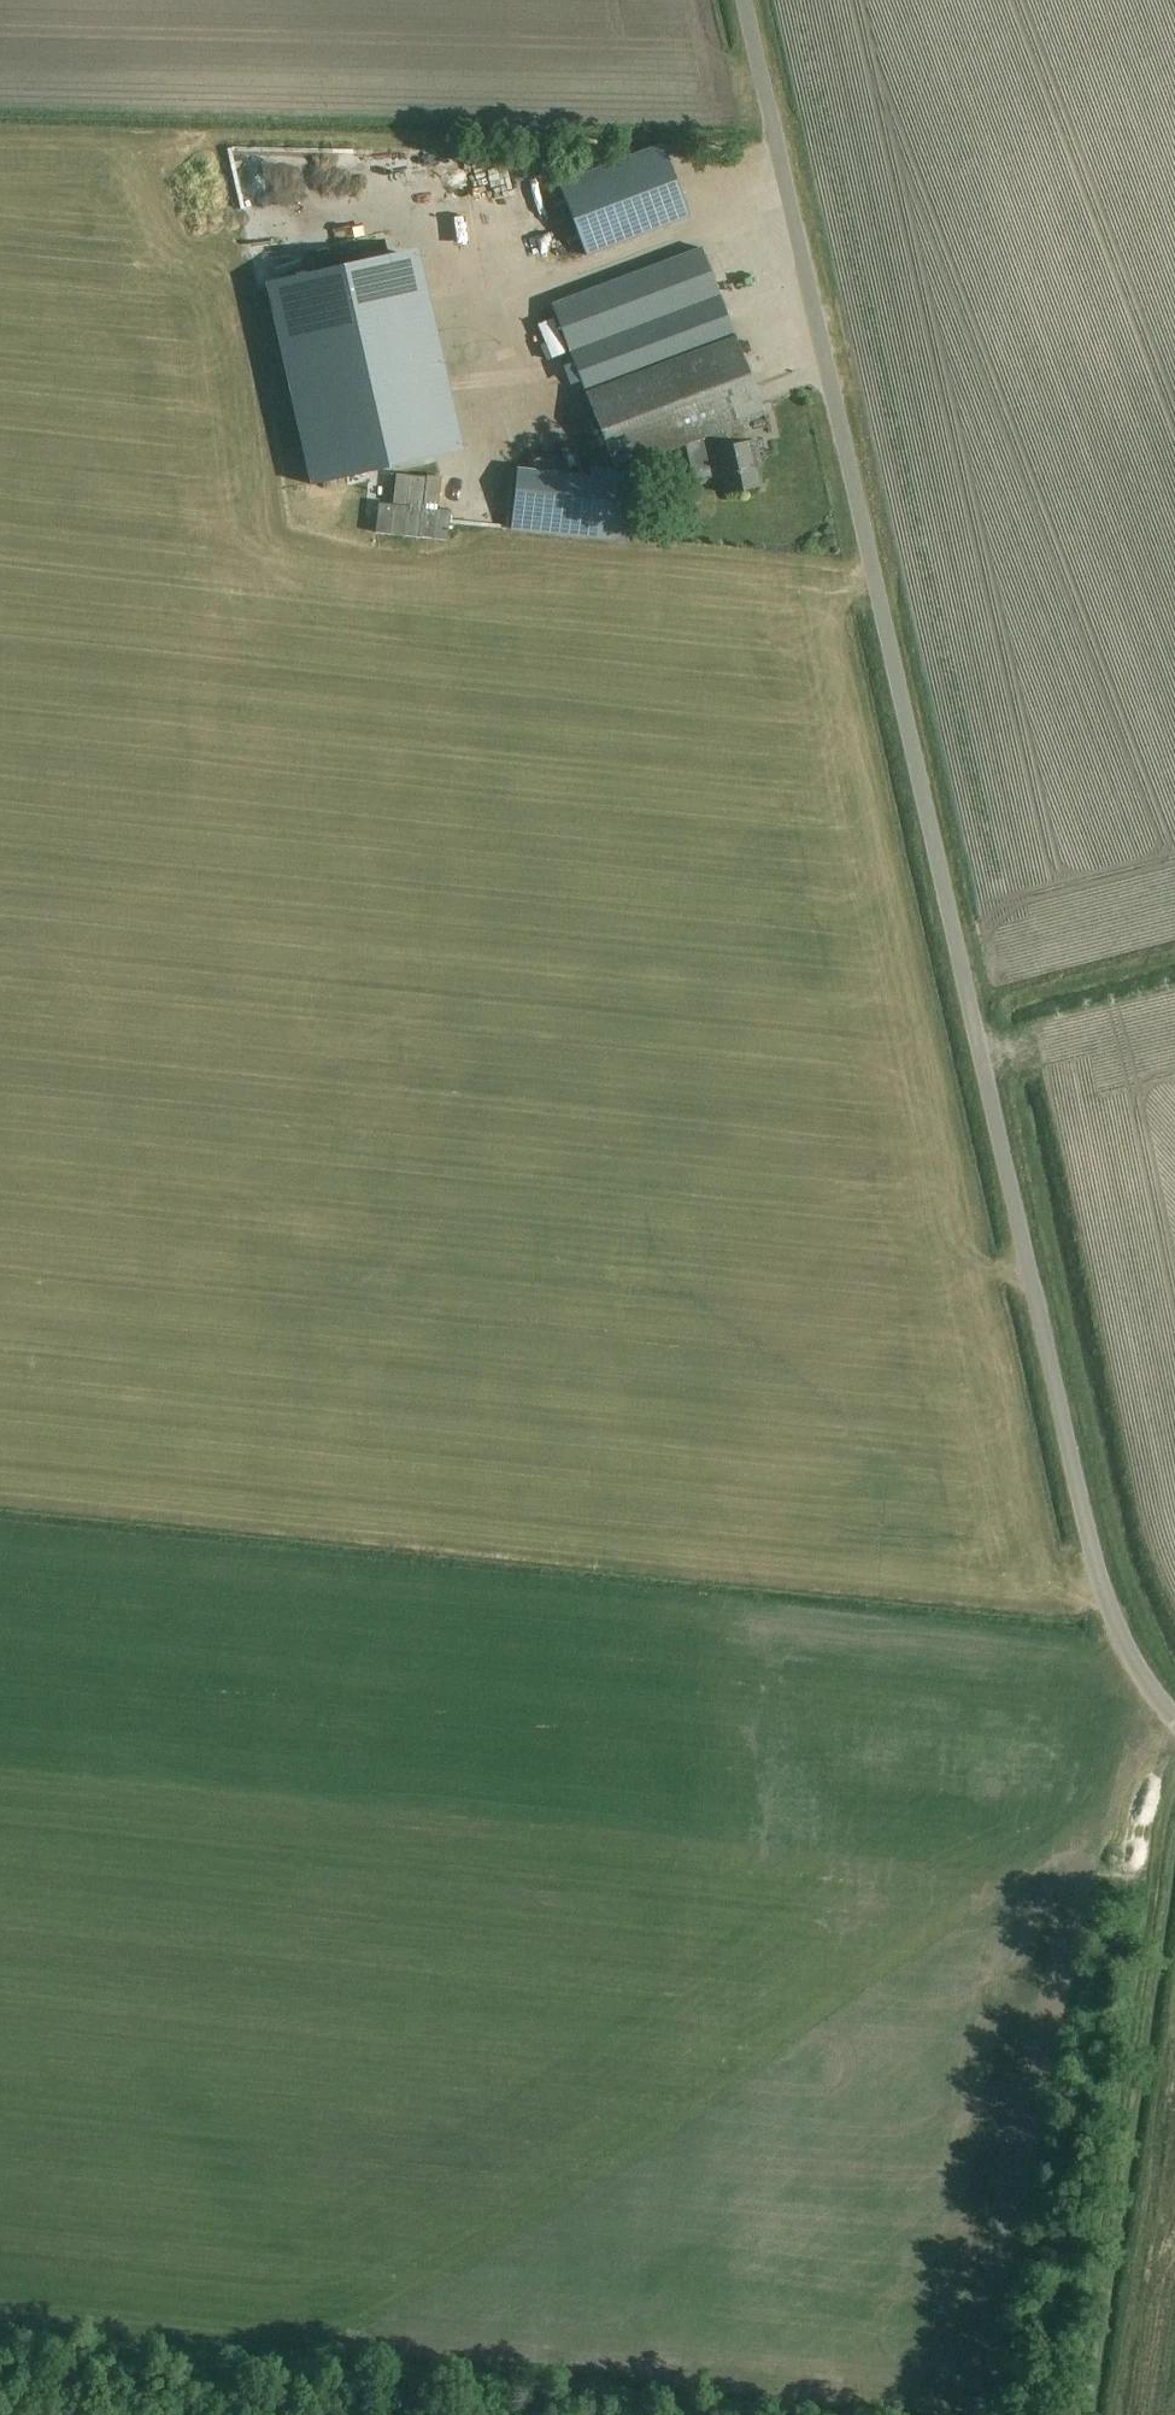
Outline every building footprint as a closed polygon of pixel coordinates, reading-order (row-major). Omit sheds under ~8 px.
[(560,183),(586,254),(684,218),(658,147),(560,183)] [(700,248),(551,303),(613,473),(686,447),(724,433),(722,422),(740,418),(742,426),(767,417),(704,247),(700,248)] [(281,281),(266,284),(306,465),(309,482),(323,479),(433,455),(429,438),(390,257),(281,281)] [(724,433),(686,447),(694,485),(722,478),(726,496),(730,515),(764,507),(759,488),(756,473),(763,471),(757,441),(746,444),(742,426),(740,418),(722,422),(724,433)]
